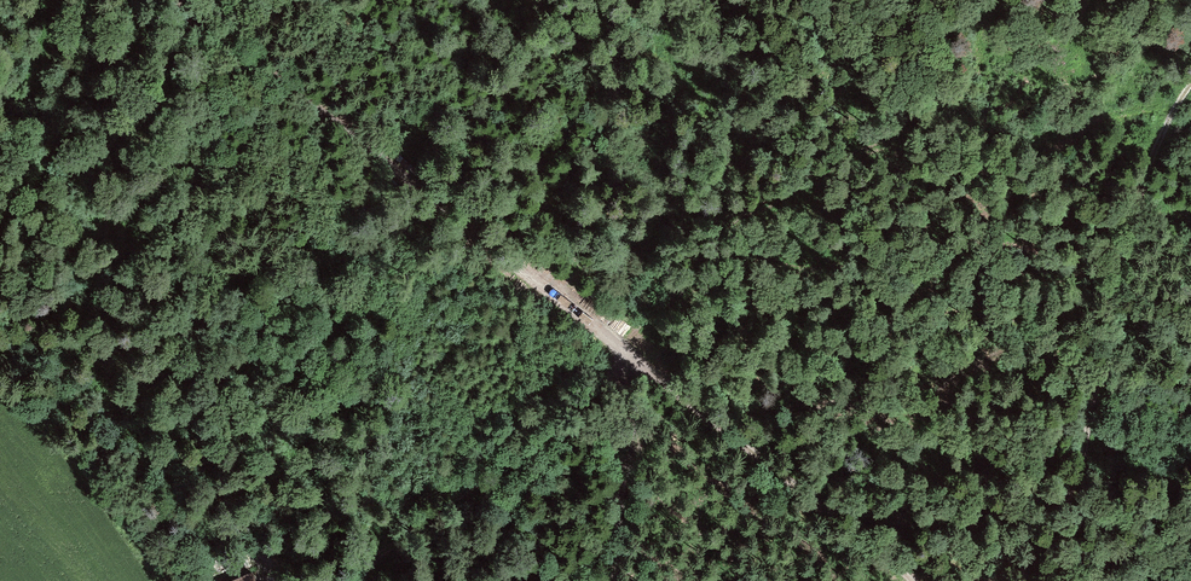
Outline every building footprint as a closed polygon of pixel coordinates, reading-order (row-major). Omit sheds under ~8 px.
[(253,572),(233,580),(257,580),(253,572)]
